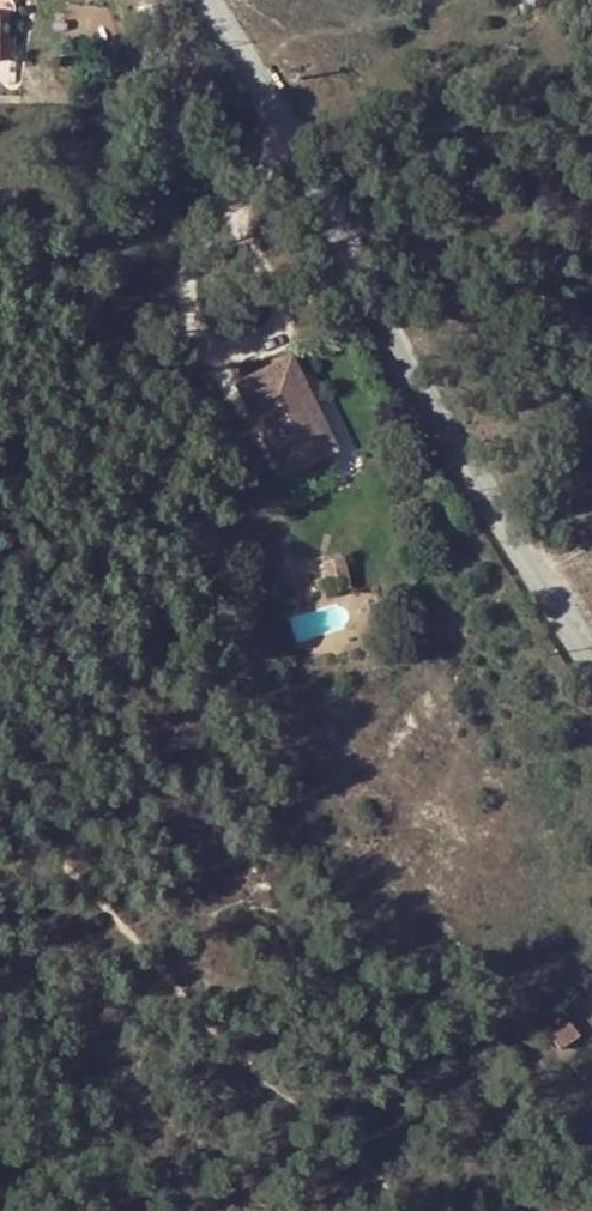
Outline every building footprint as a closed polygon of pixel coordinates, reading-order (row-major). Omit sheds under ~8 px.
[(316,429),(289,383),(303,374),(280,328),(235,349),(250,380),(236,387),(268,452),(316,429)] [(289,383),(316,429),(326,424),(303,374),(289,383)] [(351,588),(343,559),(325,563),(332,593),(351,588)] [(582,1036),(572,1021),(552,1034),(562,1049),(582,1036)]
